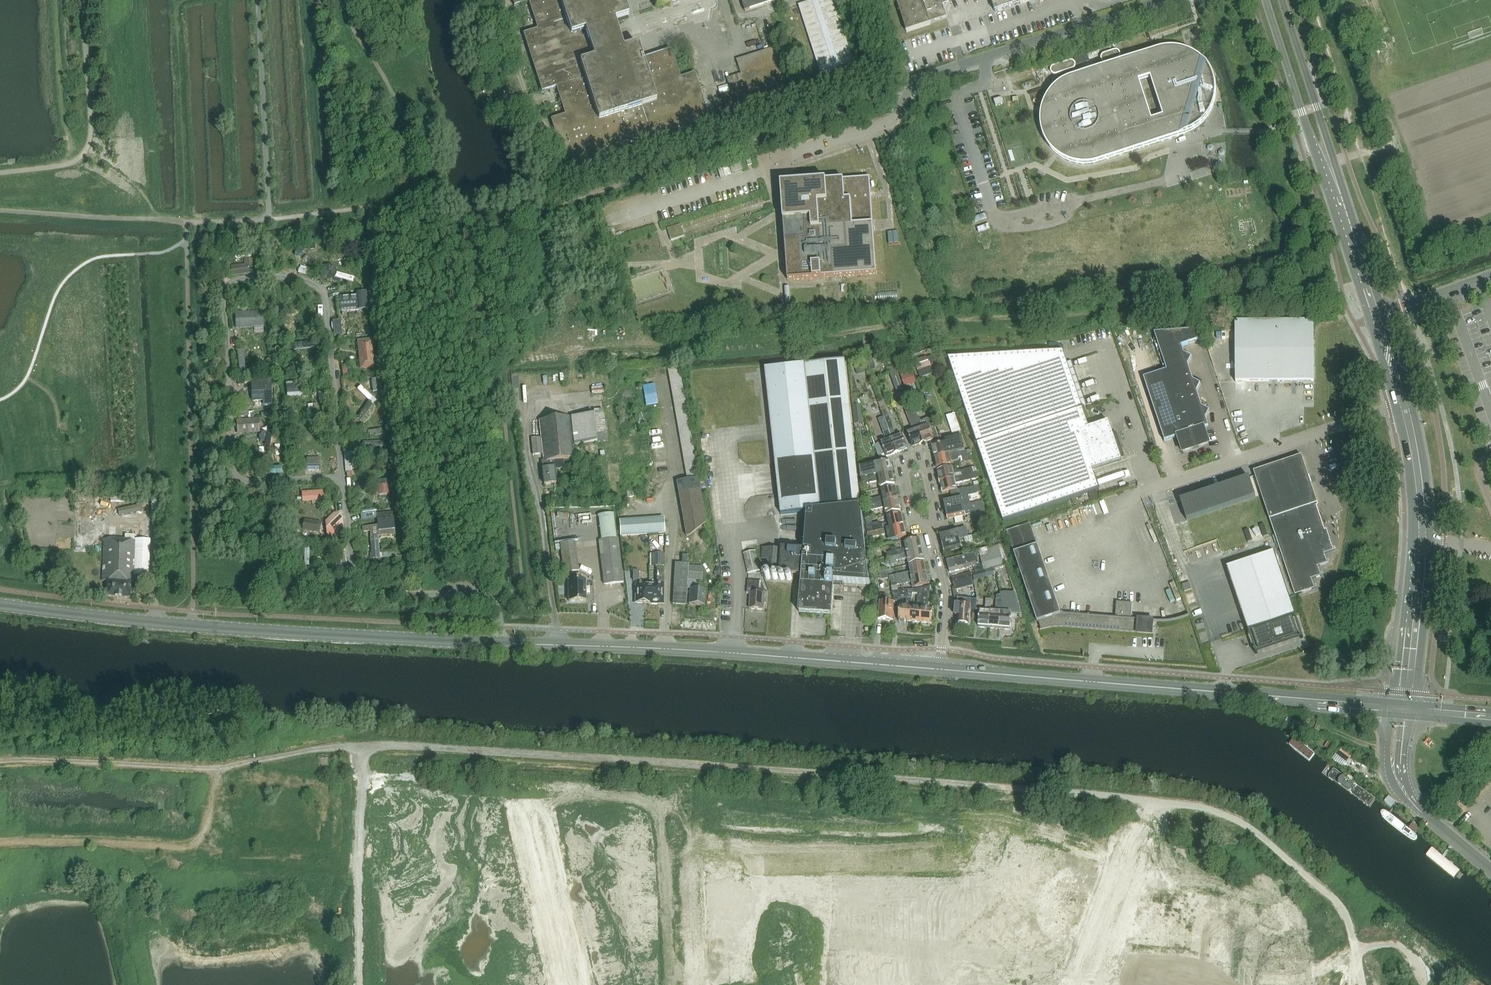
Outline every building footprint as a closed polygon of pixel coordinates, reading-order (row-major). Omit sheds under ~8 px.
[(514,6),(528,1),(537,29),(523,34),(542,91),(556,87),(565,115),(551,120),(569,177),(627,159),(622,144),(650,135),(655,149),(712,131),(694,73),(680,78),(671,49),(642,59),(638,45),(623,49),(614,21),(628,16),(624,2),(630,0),(512,0),(514,6)] [(782,0),(742,0),(746,12),(782,0)] [(821,73),(854,62),(837,8),(844,5),(842,0),(815,0),(799,5),(821,73)] [(907,33),(931,26),(930,23),(947,18),(943,6),(949,4),(948,0),(896,0),(907,33)] [(995,13),(1033,1),(1032,0),(991,0),(995,13)] [(741,122),(798,105),(780,46),(737,60),(741,74),(727,79),(741,122)] [(1216,95),(1216,92),(1216,90),(1215,87),(1215,85),(1215,82),(1214,80),(1213,77),(1212,75),(1211,73),(1210,70),(1209,68),(1207,66),(1206,64),(1204,62),(1202,61),(1200,59),(1198,57),(1196,56),(1194,54),(1192,53),(1189,52),(1187,51),(1185,50),(1182,50),(1180,49),(1177,49),(1175,48),(1172,48),(1170,48),(1167,48),(1165,49),(1164,49),(1159,50),(1071,79),(1069,79),(1067,80),(1064,82),(1062,83),(1060,84),(1058,86),(1056,88),(1054,89),(1052,91),(1050,93),(1049,95),(1047,97),(1046,100),(1045,102),(1044,104),(1043,107),(1042,109),(1042,112),(1041,114),(1041,117),(1041,119),(1041,121),(1041,123),(1041,126),(1042,129),(1042,131),(1043,134),(1044,136),(1045,139),(1046,141),(1047,143),(1049,145),(1050,148),(1052,150),(1054,152),(1056,153),(1057,154),(1058,155),(1060,157),(1062,158),(1064,159),(1067,161),(1069,162),(1071,162),(1074,163),(1077,164),(1079,164),(1082,164),(1084,165),(1087,165),(1090,164),(1092,164),(1095,164),(1186,134),(1190,132),(1191,133),(1192,134),(1193,134),(1194,134),(1195,134),(1196,133),(1197,132),(1198,131),(1198,130),(1197,129),(1197,128),(1199,127),(1200,127),(1200,128),(1201,128),(1202,128),(1203,128),(1204,127),(1205,127),(1205,126),(1206,125),(1206,124),(1206,123),(1205,123),(1205,122),(1206,120),(1208,118),(1209,116),(1210,114),(1211,111),(1212,109),(1213,107),(1214,104),(1215,102),(1215,100),(1215,97),(1216,95)] [(1115,51),(1114,51),(1103,54),(1102,56),(1101,58),(1101,60),(1102,62),(1104,63),(1106,63),(1118,59),(1119,58),(1120,57),(1120,56),(1120,55),(1120,54),(1120,53),(1119,52),(1118,51),(1117,51),(1116,51),(1115,51)] [(1070,61),(1054,66),(1053,67),(1052,67),(1052,68),(1052,69),(1051,70),(1051,71),(1052,72),(1052,73),(1053,74),(1054,74),(1055,74),(1055,75),(1056,75),(1057,74),(1073,69),(1074,68),(1075,68),(1075,67),(1075,66),(1075,65),(1075,64),(1075,63),(1074,62),(1073,61),(1072,61),(1071,61),(1070,61)] [(740,163),(729,166),(732,173),(742,170),(740,163)] [(731,175),(728,166),(718,169),(721,179),(731,175)] [(870,177),(781,184),(788,281),(877,274),(870,177)] [(684,236),(680,225),(667,229),(671,240),(684,236)] [(299,254),(317,253),(316,244),(298,245),(299,254)] [(245,266),(230,267),(230,275),(255,272),(254,258),(244,259),(245,266)] [(355,295),(339,297),(341,314),(356,312),(355,295)] [(263,311),(236,312),(236,329),(264,328),(263,311)] [(341,321),(333,322),(334,337),(342,336),(341,321)] [(1236,382),(1314,381),(1313,321),(1235,322),(1236,382)] [(1199,330),(1155,333),(1154,333),(1167,371),(1152,375),(1153,376),(1145,379),(1145,378),(1144,378),(1165,442),(1166,441),(1173,438),(1174,439),(1178,437),(1182,451),(1192,448),(1193,450),(1199,448),(1198,446),(1208,443),(1204,429),(1206,428),(1204,423),(1206,419),(1205,419),(1209,412),(1210,411),(1202,407),(1200,399),(1197,400),(1196,396),(1197,392),(1196,392),(1200,385),(1201,385),(1201,384),(1193,381),(1191,373),(1188,373),(1187,369),(1188,366),(1188,365),(1191,358),(1192,358),(1184,354),(1182,346),(1188,344),(1196,341),(1196,342),(1202,340),(1199,330)] [(371,340),(356,341),(359,370),(374,369),(371,340)] [(1117,448),(1121,447),(1118,440),(1115,441),(1109,422),(1089,428),(1063,352),(949,359),(1003,522),(1099,489),(1093,471),(1122,461),(1117,448)] [(876,367),(872,356),(863,359),(867,372),(875,370),(876,367)] [(914,361),(918,371),(930,367),(927,357),(914,361)] [(807,512),(805,550),(781,548),(781,549),(762,548),(761,559),(767,560),(767,571),(778,572),(777,582),(791,584),(792,575),(801,576),(799,612),(832,614),(834,582),(870,584),(845,361),(805,365),(766,369),(782,514),(807,512)] [(854,366),(857,375),(866,372),(863,363),(854,366)] [(904,389),(895,366),(888,368),(897,392),(904,389)] [(912,372),(901,376),(905,387),(916,383),(912,372)] [(369,379),(369,388),(379,389),(379,379),(369,379)] [(271,404),(270,381),(251,382),(252,401),(263,401),(263,405),(271,404)] [(607,381),(594,381),(594,392),(608,391),(607,381)] [(660,403),(657,384),(646,385),(648,404),(660,403)] [(362,386),(357,391),(373,405),(377,400),(362,386)] [(318,404),(308,405),(309,413),(318,413),(318,404)] [(368,404),(357,421),(361,423),(372,407),(368,404)] [(854,424),(863,423),(861,405),(852,406),(854,424)] [(880,409),(883,418),(897,453),(907,449),(901,435),(897,437),(885,408),(880,409)] [(915,408),(911,410),(923,443),(933,440),(938,438),(931,418),(926,420),(928,426),(924,427),(920,419),(922,418),(920,414),(918,415),(915,408)] [(597,442),(608,441),(607,431),(606,431),(603,409),(593,411),(594,414),(571,417),(574,446),(597,443),(597,442)] [(923,443),(911,410),(906,412),(913,431),(908,433),(913,447),(923,443)] [(957,412),(949,415),(955,432),(964,429),(957,412)] [(564,459),(574,458),(569,417),(539,420),(541,437),(531,438),(533,455),(543,454),(544,461),(541,461),(542,469),(543,485),(556,484),(555,470),(565,469),(564,459)] [(887,457),(897,453),(883,418),(879,420),(887,441),(882,443),(876,445),(880,456),(886,454),(887,457)] [(258,420),(237,421),(238,435),(259,433),(258,420)] [(368,445),(384,446),(385,429),(376,429),(376,441),(368,441),(368,445)] [(947,443),(932,447),(934,458),(966,451),(963,437),(947,441),(947,443)] [(860,474),(861,479),(893,473),(891,461),(884,462),(883,456),(879,456),(873,438),(866,441),(866,442),(864,443),(870,461),(875,464),(877,471),(860,474)] [(361,471),(355,471),(354,451),(347,451),(348,475),(361,475),(361,471)] [(966,451),(934,458),(937,468),(952,465),(951,459),(962,457),(964,463),(969,462),(968,455),(967,451),(966,451)] [(1318,506),(1301,456),(1254,472),(1257,482),(1295,596),(1317,588),(1316,586),(1314,587),(1312,580),(1323,576),(1322,574),(1320,574),(1318,567),(1329,563),(1329,561),(1327,562),(1324,554),(1335,550),(1334,549),(1333,549),(1327,530),(1324,531),(1316,506),(1318,506)] [(321,459),(306,459),(306,471),(321,471),(321,459)] [(938,471),(940,481),(974,474),(972,468),(954,473),(953,468),(938,471)] [(893,473),(861,479),(862,484),(879,481),(880,487),(896,484),(893,473)] [(975,479),(974,474),(940,481),(942,492),(957,489),(956,484),(975,479)] [(1246,474),(1235,478),(1243,503),(1255,500),(1246,474)] [(1235,478),(1223,482),(1232,507),(1243,503),(1235,478)] [(698,479),(687,481),(676,483),(686,537),(689,536),(706,522),(698,479)] [(1223,482),(1212,486),(1220,511),(1232,507),(1223,482)] [(392,483),(381,484),(381,494),(392,494),(392,483)] [(960,489),(962,499),(944,502),(945,509),(970,504),(968,496),(981,493),(980,486),(965,490),(965,487),(960,489)] [(1212,486),(1200,490),(1209,515),(1220,511),(1212,486)] [(864,501),(865,506),(899,499),(897,488),(881,491),(882,497),(864,501)] [(1200,490),(1189,494),(1198,519),(1209,515),(1200,490)] [(321,493),(305,494),(306,503),(321,501),(321,493)] [(1189,494),(1177,498),(1186,523),(1198,519),(1189,494)] [(865,506),(865,507),(865,512),(884,508),(885,514),(901,510),(899,499),(865,506)] [(970,504),(945,509),(947,518),(965,514),(970,513),(972,521),(987,517),(983,502),(970,505),(970,504)] [(360,512),(361,521),(385,518),(383,509),(360,512)] [(335,513),(325,525),(332,531),(342,519),(335,513)] [(616,539),(614,513),(597,515),(600,541),(599,541),(604,584),(624,582),(619,538),(616,539)] [(866,528),(867,533),(904,525),(902,513),(886,517),(888,523),(880,525),(879,523),(873,524),(873,526),(866,528)] [(664,534),(663,518),(620,521),(621,537),(664,534)] [(390,519),(376,524),(378,533),(393,528),(390,519)] [(907,537),(904,525),(867,533),(868,539),(890,534),(892,540),(907,537)] [(966,527),(940,534),(942,543),(960,539),(968,536),(966,527)] [(379,538),(373,538),(371,538),(372,559),(380,558),(379,538)] [(107,581),(107,597),(130,598),(131,583),(135,583),(135,575),(137,541),(104,539),(101,581),(107,581)] [(137,539),(137,541),(135,575),(147,575),(149,539),(137,539)] [(960,539),(942,543),(944,554),(962,549),(960,539)] [(919,540),(908,542),(903,543),(905,549),(888,553),(890,558),(922,550),(919,540)] [(564,573),(579,572),(575,542),(560,544),(564,573)] [(1005,565),(999,545),(979,550),(984,570),(1005,565)] [(1038,545),(1014,553),(1037,622),(1040,621),(1042,629),(1040,630),(1040,631),(1044,630),(1046,629),(1051,628),(1053,628),(1057,627),(1059,627),(1064,627),(1066,627),(1153,634),(1151,633),(1152,621),(1163,622),(1165,622),(1168,622),(1171,621),(1173,621),(1176,620),(1179,620),(1181,619),(1184,618),(1187,617),(1189,616),(1189,615),(1186,617),(1183,618),(1180,619),(1177,619),(1174,620),(1171,621),(1168,621),(1165,621),(1162,621),(1159,621),(1152,621),(1131,619),(1132,603),(1117,602),(1115,618),(1061,614),(1038,545)] [(869,550),(871,559),(878,557),(876,548),(869,550)] [(922,550),(890,558),(891,565),(898,564),(897,561),(907,559),(909,565),(924,561),(922,550)] [(748,574),(760,570),(756,551),(743,554),(748,574)] [(1258,648),(1298,634),(1292,617),(1296,616),(1274,552),(1227,568),(1248,632),(1252,630),(1258,648)] [(664,554),(650,554),(650,566),(664,566),(664,554)] [(967,568),(967,565),(975,562),(973,554),(946,561),(949,573),(967,568)] [(689,556),(682,555),(682,564),(675,563),(673,604),(686,605),(689,556)] [(928,574),(925,562),(908,566),(909,572),(889,576),(890,581),(902,580),(928,574)] [(706,591),(695,590),(696,580),(702,580),(703,567),(689,566),(688,579),(687,589),(690,589),(689,605),(705,606),(706,591)] [(656,584),(649,583),(648,605),(664,605),(664,582),(663,582),(663,568),(657,568),(656,584)] [(973,573),(975,580),(995,575),(993,568),(973,573)] [(645,605),(648,605),(649,583),(642,583),(642,581),(639,581),(639,571),(633,571),(633,581),(635,581),(635,603),(645,604),(645,605)] [(887,571),(880,572),(872,573),(873,580),(881,580),(889,579),(887,571)] [(902,580),(890,581),(892,586),(912,582),(913,588),(930,584),(928,574),(902,580)] [(975,586),(971,574),(953,578),(956,591),(975,586)] [(571,581),(568,581),(569,602),(586,601),(585,580),(581,580),(581,576),(571,576),(571,581)] [(759,581),(753,581),(749,581),(748,592),(750,592),(749,609),(764,611),(765,594),(758,593),(759,581)] [(922,623),(925,589),(924,589),(924,588),(913,590),(910,622),(922,623)] [(925,589),(922,623),(932,624),(934,608),(928,608),(929,595),(928,595),(928,589),(925,589)] [(907,599),(906,605),(901,605),(898,620),(910,622),(913,590),(893,591),(894,602),(895,603),(895,604),(900,604),(900,598),(907,599)] [(1009,630),(1012,614),(1021,614),(1016,594),(1001,593),(1002,601),(999,629),(1009,630)] [(893,621),(895,604),(895,603),(894,602),(887,602),(887,595),(881,594),(880,601),(879,601),(878,619),(893,621)] [(969,625),(970,610),(976,611),(977,603),(971,603),(971,600),(958,599),(957,605),(956,605),(955,616),(958,616),(958,625),(969,625)] [(989,628),(990,611),(991,600),(986,599),(985,611),(980,610),(979,628),(989,628)] [(996,612),(990,611),(989,628),(999,629),(1002,601),(997,600),(996,612)] [(1295,737),(1288,745),(1310,762),(1316,754),(1295,737)] [(1333,768),(1326,778),(1369,811),(1376,801),(1333,768)] [(1385,805),(1379,812),(1415,842),(1421,835),(1385,805)] [(1425,837),(1420,843),(1451,869),(1457,863),(1425,837)]
